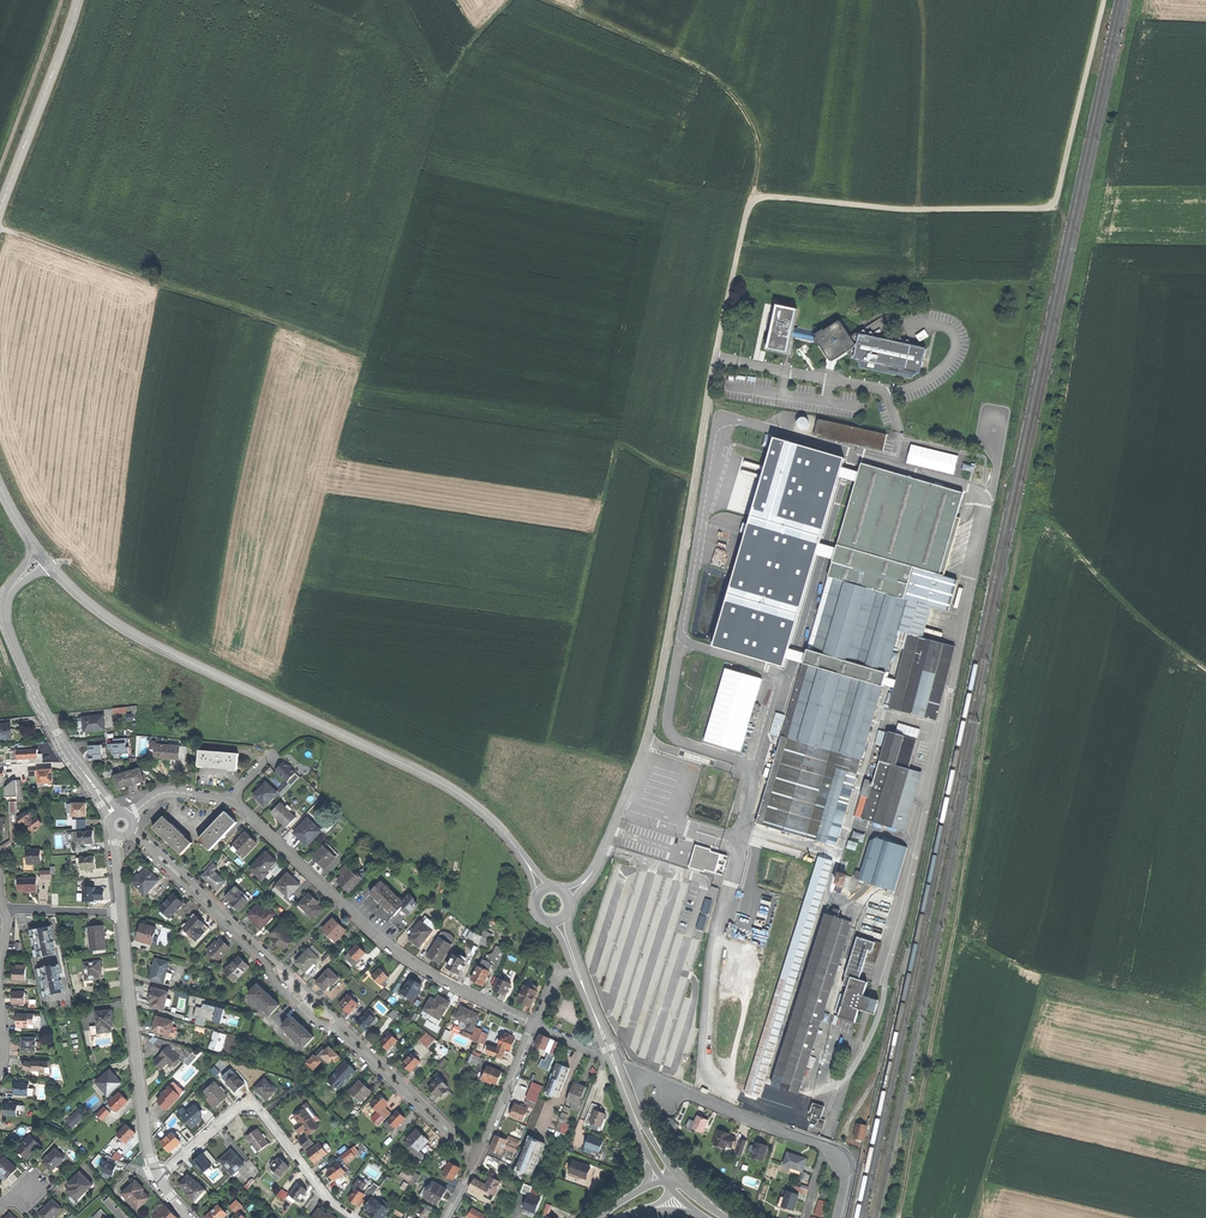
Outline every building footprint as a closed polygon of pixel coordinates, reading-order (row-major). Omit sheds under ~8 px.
[(797,310),(777,306),(772,330),(768,349),(788,354),(792,337),(794,328),(797,310)] [(824,332),(816,337),(821,346),(828,356),(829,355),(833,356),(836,356),(837,358),(847,352),(851,357),(856,359),(860,365),(860,367),(912,379),(912,376),(919,373),(921,373),(924,360),(926,349),(856,333),(850,337),(841,321),(824,332)] [(794,328),(792,337),(816,342),(819,347),(821,346),(816,337),(824,332),(823,330),(818,333),(794,328)] [(809,421),(797,416),(794,424),(805,430),(809,421)] [(818,419),(814,435),(857,445),(883,451),(887,435),(818,419)] [(781,664),(842,457),(772,437),(711,644),(781,664)] [(909,444),(905,463),(954,473),(958,455),(909,444)] [(863,462),(829,577),(878,591),(905,599),(914,568),(942,576),(963,504),(967,492),(863,462)] [(962,469),(974,471),(975,464),(963,462),(962,469)] [(914,568),(905,599),(908,600),(897,636),(908,639),(909,635),(920,638),(929,607),(948,612),(957,580),(942,576),(914,568)] [(878,591),(829,577),(806,653),(815,655),(811,666),(817,668),(821,654),(858,664),(878,591)] [(905,599),(878,591),(858,664),(887,673),(894,646),(897,636),(908,600),(905,599)] [(956,648),(920,638),(909,635),(908,639),(905,649),(889,707),(936,720),(956,648)] [(905,649),(908,639),(897,636),(894,646),(905,649)] [(803,664),(811,666),(815,655),(806,653),(803,664)] [(853,679),(858,664),(821,654),(817,668),(853,679)] [(832,751),(853,679),(817,668),(811,666),(803,664),(782,736),(832,751)] [(882,687),(887,673),(858,664),(853,679),(882,687)] [(765,679),(726,667),(704,744),(741,756),(765,679)] [(861,759),(882,687),(853,679),(832,751),(861,759)] [(104,716),(84,717),(84,724),(85,731),(95,730),(95,731),(105,730),(104,716)] [(0,726),(0,739),(12,738),(12,732),(11,725),(0,726)] [(890,726),(889,731),(909,737),(910,732),(890,726)] [(880,760),(908,769),(917,740),(909,737),(889,731),(880,760)] [(828,765),(832,751),(782,736),(757,823),(807,837),(824,779),(819,778),(821,768),(827,769),(828,765)] [(112,750),(113,756),(130,755),(129,740),(114,741),(114,744),(112,745),(112,750)] [(17,751),(18,760),(30,760),(30,764),(42,763),(42,754),(38,755),(37,750),(32,750),(30,750),(30,745),(18,746),(18,751),(17,751)] [(103,745),(89,745),(89,750),(89,756),(94,755),(95,762),(103,761),(102,756),(104,755),(103,745)] [(180,747),(156,745),(155,750),(155,756),(165,757),(167,757),(167,759),(174,760),(179,760),(180,747)] [(202,751),(201,767),(218,768),(240,770),(241,755),(202,751)] [(857,774),(861,759),(832,751),(828,765),(857,774)] [(922,773),(908,769),(880,760),(874,782),(863,819),(904,831),(922,773)] [(275,771),(286,782),(291,786),(299,778),(284,763),(279,767),(275,771)] [(836,846),(857,774),(828,765),(827,769),(824,779),(807,837),(836,846)] [(824,779),(827,769),(821,768),(819,778),(824,779)] [(53,770),(39,771),(39,776),(40,782),(40,784),(45,784),(53,783),(53,777),(53,770)] [(134,772),(128,773),(132,786),(138,784),(145,782),(141,770),(134,772)] [(116,777),(119,789),(125,788),(132,786),(128,773),(122,775),(116,777)] [(856,817),(863,819),(874,782),(866,779),(858,806),(860,806),(856,817)] [(21,782),(2,782),(2,797),(21,797),(21,782)] [(286,782),(276,793),(277,794),(281,797),(291,786),(286,782)] [(260,801),(265,807),(277,794),(276,793),(266,783),(254,796),(260,801)] [(87,804),(71,804),(71,810),(73,810),(73,813),(73,816),(87,816),(87,810),(87,804)] [(281,804),(272,813),(279,820),(287,828),(296,818),(290,813),(286,808),(281,804)] [(23,830),(26,834),(34,829),(35,831),(38,829),(37,827),(42,824),(38,818),(33,821),(31,818),(32,817),(29,811),(17,818),(22,826),(21,827),(23,830)] [(204,845),(209,851),(237,823),(232,818),(226,812),(199,840),(201,842),(200,844),(202,846),(204,845)] [(166,841),(181,855),(192,844),(164,817),(153,828),(166,841)] [(71,819),(72,829),(85,828),(84,819),(71,819)] [(300,840),(307,847),(321,833),(316,828),(308,820),(294,834),(300,840)] [(880,838),(883,827),(872,823),(870,830),(862,828),(864,822),(862,821),(859,832),(880,838)] [(841,866),(854,869),(865,834),(852,830),(841,866)] [(94,831),(79,832),(80,841),(80,844),(95,843),(94,837),(94,831)] [(234,845),(245,856),(257,844),(251,838),(249,837),(245,833),(234,845)] [(861,872),(859,880),(888,888),(887,894),(894,896),(908,848),(876,838),(870,841),(861,872)] [(714,850),(696,845),(690,867),(722,877),(728,858),(712,853),(714,850)] [(324,846),(313,857),(320,864),(326,871),(337,859),(324,846)] [(27,858),(27,863),(33,863),(41,863),(41,850),(27,851),(27,858)] [(267,853),(251,869),(257,875),(263,881),(269,874),(267,872),(276,863),(271,858),(267,853)] [(818,856),(809,887),(813,888),(811,893),(821,896),(833,860),(818,856)] [(96,857),(81,857),(81,859),(75,859),(76,864),(81,864),(82,870),(85,870),(85,872),(93,872),(93,869),(96,869),(96,862),(96,857)] [(34,871),(33,863),(27,863),(27,858),(23,858),(23,864),(23,872),(34,871)] [(340,873),(343,876),(349,870),(346,866),(340,873)] [(211,885),(217,891),(225,882),(214,872),(210,868),(202,877),(208,882),(211,885)] [(131,881),(145,894),(158,881),(152,875),(146,869),(139,877),(137,875),(131,881)] [(343,876),(338,881),(344,886),(350,893),(351,892),(350,891),(362,879),(358,875),(356,876),(349,870),(343,876)] [(838,873),(836,882),(844,884),(846,875),(838,873)] [(288,874),(276,886),(286,895),(287,894),(289,897),(300,886),(294,880),(288,874)] [(37,879),(19,879),(19,885),(19,891),(25,891),(25,893),(29,893),(29,892),(37,892),(37,879)] [(380,902),(381,903),(392,892),(388,888),(385,885),(381,881),(370,893),(376,898),(380,902)] [(95,884),(82,885),(82,891),(82,896),(82,897),(96,897),(96,890),(95,884)] [(283,898),(286,895),(276,886),(274,889),(283,898)] [(232,905),(239,912),(248,902),(242,897),(244,895),(235,887),(226,898),(231,902),(230,903),(232,905)] [(398,897),(392,892),(381,903),(386,907),(390,912),(394,915),(401,908),(405,904),(403,902),(401,900),(398,897)] [(745,1093),(759,1097),(821,896),(811,893),(807,892),(745,1093)] [(245,894),(244,895),(242,897),(248,902),(251,899),(245,894)] [(410,894),(403,902),(405,904),(407,906),(403,909),(408,914),(418,904),(414,900),(415,899),(410,894)] [(161,908),(170,917),(182,903),(177,899),(173,895),(161,908)] [(310,895),(300,906),(306,912),(316,921),(325,912),(318,905),(319,904),(315,900),(310,895)] [(705,897),(701,912),(708,914),(713,899),(705,897)] [(762,899),(761,909),(766,910),(765,913),(769,914),(772,901),(762,899)] [(254,922),(261,929),(272,918),(266,913),(258,905),(248,916),(254,922)] [(304,914),(306,912),(300,906),(298,908),(304,914)] [(772,1086),(790,1091),(844,918),(837,916),(839,910),(834,908),(831,915),(826,913),(772,1086)] [(269,910),(266,913),(272,918),(275,915),(269,910)] [(700,914),(695,928),(703,931),(707,916),(700,914)] [(195,916),(184,929),(187,932),(193,937),(205,924),(200,920),(195,916)] [(851,921),(844,918),(790,1091),(797,1093),(851,921)] [(324,930),(337,941),(346,931),(339,925),(334,920),(324,930)] [(433,930),(421,921),(412,932),(414,934),(410,939),(419,947),(433,930)] [(209,929),(205,924),(193,937),(197,941),(209,929)] [(46,926),(30,929),(36,961),(58,957),(52,925),(46,926)] [(139,940),(152,944),(156,928),(143,925),(143,926),(139,939),(139,940)] [(103,927),(89,928),(90,939),(91,938),(92,951),(106,949),(104,937),(103,927)] [(280,928),(271,937),(273,938),(272,939),(277,944),(282,948),(283,947),(285,949),(288,946),(293,940),(280,928)] [(191,939),(193,937),(187,932),(186,934),(182,930),(180,932),(186,938),(188,936),(191,939)] [(443,932),(440,938),(451,945),(454,938),(452,935),(451,934),(449,933),(447,932),(443,932)] [(471,940),(479,944),(482,937),(474,933),(471,940)] [(838,1018),(854,1023),(858,1009),(874,1014),(878,1002),(862,997),(867,982),(859,979),(864,960),(876,963),(882,944),(856,936),(845,976),(846,976),(843,985),(847,987),(838,1018)] [(436,961),(440,963),(451,945),(440,938),(436,944),(432,951),(429,956),(434,959),(436,961)] [(484,938),(481,945),(489,948),(492,941),(484,938)] [(421,948),(419,947),(410,939),(409,940),(413,944),(420,949),(421,948)] [(215,959),(218,961),(230,949),(225,944),(221,940),(217,943),(216,942),(207,951),(209,953),(215,959)] [(350,953),(358,962),(367,954),(362,949),(359,945),(350,953)] [(301,968),(306,972),(310,968),(315,963),(319,959),(309,949),(304,955),(305,956),(301,960),(297,964),(301,968)] [(211,964),(215,959),(209,953),(205,957),(211,964)] [(322,962),(325,965),(333,957),(328,953),(324,957),(326,959),(322,962)] [(354,966),(358,962),(350,953),(346,958),(354,966)] [(460,957),(455,955),(448,967),(454,970),(460,973),(462,969),(464,970),(466,966),(464,965),(468,958),(462,955),(460,957)] [(224,971),(235,982),(250,967),(245,962),(240,957),(230,967),(229,966),(224,971)] [(150,980),(163,983),(164,981),(166,974),(169,963),(156,960),(153,970),(150,980)] [(101,961),(85,963),(86,974),(83,974),(84,985),(95,984),(94,980),(100,979),(99,973),(102,973),(101,967),(101,961)] [(53,963),(37,967),(43,1000),(66,996),(59,962),(53,963)] [(479,964),(472,980),(478,982),(484,985),(485,982),(487,983),(490,977),(488,976),(491,971),(487,969),(488,966),(484,964),(483,966),(479,964)] [(372,976),(381,984),(389,976),(384,972),(380,968),(372,976)] [(24,981),(26,981),(26,969),(16,969),(14,969),(14,975),(14,981),(19,981),(24,981)] [(321,987),(325,991),(330,985),(331,986),(339,979),(329,970),(317,983),(321,987)] [(233,984),(235,982),(224,971),(223,972),(225,974),(224,975),(233,984)] [(498,977),(493,989),(500,992),(506,995),(507,993),(509,994),(511,987),(510,987),(511,983),(507,981),(504,980),(505,979),(507,975),(501,973),(499,978),(498,977)] [(408,996),(413,999),(416,994),(418,995),(421,990),(419,989),(421,985),(416,982),(411,979),(403,992),(408,996)] [(249,994),(270,1015),(280,1005),(268,993),(258,984),(249,994)] [(524,1004),(530,1007),(532,1004),(534,1005),(537,999),(534,998),(536,995),(535,994),(538,986),(533,984),(532,986),(528,984),(527,986),(525,985),(522,991),(521,991),(519,995),(521,996),(518,1001),(524,1004)] [(169,992),(153,988),(151,994),(149,1001),(153,1002),(152,1007),(164,1010),(165,1006),(169,1007),(171,1000),(167,999),(169,992)] [(13,1004),(25,1004),(25,993),(24,993),(19,993),(13,993),(13,998),(13,1004)] [(345,1009),(349,1014),(352,1011),(356,1007),(359,1004),(353,999),(349,995),(340,1004),(345,1009)] [(439,1018),(440,1018),(450,1002),(444,998),(439,995),(436,1000),(431,997),(424,1009),(439,1018)] [(218,1010),(196,1004),(193,1014),(192,1017),(214,1023),(218,1010)] [(462,1021),(474,1026),(479,1015),(471,1012),(472,1011),(469,1010),(462,1006),(456,1018),(462,1021)] [(389,1015),(396,1021),(402,1014),(395,1008),(389,1015)] [(437,1022),(439,1018),(424,1009),(422,1013),(437,1022)] [(112,1011),(96,1012),(98,1026),(98,1034),(112,1032),(111,1028),(113,1027),(112,1019),(112,1011)] [(362,1026),(366,1029),(368,1027),(371,1024),(376,1019),(371,1015),(368,1012),(358,1022),(362,1026)] [(35,1014),(20,1014),(20,1020),(17,1019),(17,1028),(23,1028),(23,1027),(29,1027),(29,1024),(35,1024),(35,1016),(35,1014)] [(173,1021),(155,1016),(153,1024),(151,1031),(169,1036),(171,1027),(173,1021)] [(282,1026),(304,1047),(313,1038),(301,1026),(292,1017),(282,1026)] [(472,1031),(474,1026),(462,1021),(460,1026),(472,1031)] [(217,1030),(225,1033),(227,1027),(219,1025),(217,1030)] [(99,1036),(98,1034),(98,1026),(90,1026),(91,1037),(99,1036)] [(442,1037),(447,1039),(451,1031),(446,1029),(442,1037)] [(219,1032),(214,1031),(209,1048),(221,1052),(225,1038),(218,1036),(219,1032)] [(420,1040),(429,1047),(435,1039),(427,1032),(420,1040)] [(384,1047),(388,1051),(390,1049),(391,1050),(395,1047),(393,1045),(398,1041),(390,1033),(380,1043),(384,1047)] [(505,1048),(511,1050),(512,1045),(515,1039),(513,1038),(514,1036),(506,1033),(505,1035),(502,1034),(498,1045),(505,1048)] [(536,1046),(546,1050),(550,1039),(540,1035),(538,1040),(536,1046)] [(21,1052),(36,1052),(36,1038),(22,1038),(21,1052)] [(162,1050),(167,1045),(169,1042),(160,1039),(155,1043),(162,1050)] [(546,1050),(549,1053),(551,1054),(556,1042),(550,1039),(546,1050)] [(551,1054),(555,1056),(560,1043),(556,1042),(551,1054)] [(173,1043),(169,1047),(174,1052),(179,1045),(173,1043)] [(179,1045),(174,1052),(180,1058),(184,1062),(195,1050),(179,1045)] [(503,1054),(505,1048),(498,1045),(497,1049),(489,1046),(486,1053),(501,1059),(503,1054)] [(169,1047),(161,1056),(168,1063),(171,1066),(174,1063),(180,1058),(174,1052),(169,1047)] [(321,1062),(327,1068),(339,1056),(334,1051),(329,1047),(326,1051),(325,1049),(324,1050),(317,1058),(321,1062)] [(314,1070),(321,1062),(317,1058),(324,1050),(322,1048),(307,1063),(314,1070)] [(196,1052),(188,1060),(192,1064),(200,1056),(196,1052)] [(553,1061),(555,1056),(551,1054),(549,1053),(547,1059),(553,1061)] [(412,1054),(403,1064),(407,1068),(411,1072),(420,1062),(416,1058),(412,1054)] [(471,1054),(468,1062),(470,1063),(477,1066),(478,1062),(480,1057),(471,1054)] [(161,1056),(155,1062),(161,1068),(166,1063),(167,1064),(168,1063),(161,1056)] [(162,1069),(161,1068),(155,1062),(153,1060),(153,1062),(157,1066),(161,1070),(162,1069)] [(24,1066),(23,1070),(32,1073),(32,1072),(40,1072),(40,1073),(45,1073),(47,1068),(51,1068),(49,1061),(41,1061),(41,1063),(38,1063),(38,1061),(33,1061),(33,1063),(26,1061),(24,1066)] [(334,1076),(342,1084),(346,1079),(348,1080),(356,1072),(351,1067),(345,1061),(336,1070),(338,1071),(334,1076)] [(564,1065),(557,1063),(546,1091),(553,1093),(553,1095),(558,1097),(570,1068),(564,1065)] [(210,1070),(218,1080),(222,1077),(213,1067),(210,1070)] [(501,1072),(487,1067),(482,1080),(491,1083),(492,1082),(497,1084),(499,1078),(501,1072)] [(96,1082),(108,1095),(121,1083),(116,1077),(111,1071),(110,1072),(109,1071),(96,1082)] [(432,1079),(435,1082),(439,1078),(441,1080),(443,1078),(437,1073),(432,1079)] [(231,1078),(226,1082),(235,1092),(240,1088),(244,1084),(235,1074),(231,1078)] [(435,1082),(428,1089),(433,1093),(438,1098),(440,1096),(447,1088),(448,1087),(441,1080),(439,1078),(435,1082)] [(264,1079),(255,1088),(259,1093),(257,1094),(258,1095),(260,1097),(261,1095),(266,1100),(276,1091),(264,1079)] [(106,1096),(108,1095),(96,1082),(95,1083),(106,1096)] [(174,1082),(169,1087),(179,1097),(183,1092),(174,1082)] [(348,1095),(358,1103),(360,1101),(361,1101),(370,1092),(365,1087),(360,1082),(348,1095)] [(15,1089),(14,1095),(29,1096),(29,1088),(29,1087),(29,1084),(15,1083),(15,1089)] [(214,1083),(204,1092),(207,1095),(217,1107),(222,1102),(227,1098),(225,1096),(227,1094),(220,1087),(218,1088),(214,1083)] [(580,1085),(574,1083),(567,1101),(574,1103),(572,1108),(578,1110),(582,1099),(580,1099),(585,1087),(580,1085)] [(161,1105),(165,1110),(179,1097),(169,1087),(162,1094),(163,1095),(157,1101),(161,1105)] [(449,1090),(447,1088),(440,1096),(442,1098),(449,1090)] [(119,1093),(109,1103),(116,1110),(118,1112),(128,1102),(124,1097),(119,1093)] [(214,1109),(217,1107),(207,1095),(205,1099),(214,1109)] [(370,1105),(378,1112),(383,1107),(388,1102),(383,1098),(380,1095),(370,1105)] [(85,1104),(89,1109),(98,1101),(94,1096),(85,1104)] [(526,1105),(534,1108),(536,1102),(528,1099),(526,1105)] [(525,1131),(533,1134),(544,1104),(536,1101),(536,1102),(534,1108),(525,1131)] [(811,1102),(808,1112),(812,1113),(809,1120),(818,1123),(822,1124),(823,1120),(821,1119),(825,1106),(811,1102)] [(109,1103),(104,1108),(108,1112),(111,1109),(114,1113),(116,1110),(109,1103)] [(18,1105),(6,1104),(6,1110),(5,1115),(17,1116),(18,1105)] [(511,1117),(523,1121),(528,1109),(516,1104),(513,1111),(511,1117)] [(182,1117),(193,1129),(197,1125),(202,1121),(199,1117),(202,1114),(194,1106),(185,1114),(182,1117)] [(351,1112),(355,1116),(361,1111),(356,1106),(351,1112)] [(379,1126),(383,1122),(377,1116),(384,1108),(383,1107),(378,1112),(372,1119),(379,1126)] [(104,1108),(97,1115),(101,1119),(109,1112),(108,1112),(104,1108)] [(390,1114),(384,1108),(377,1116),(383,1122),(390,1114)] [(299,1113),(295,1117),(300,1124),(304,1130),(308,1135),(318,1127),(305,1109),(301,1112),(300,1111),(299,1112),(299,1113)] [(590,1123),(600,1126),(604,1114),(599,1112),(594,1110),(590,1123)] [(84,1119),(78,1112),(67,1122),(72,1128),(84,1119)] [(389,1122),(395,1129),(405,1119),(401,1115),(398,1112),(389,1122)] [(565,1113),(562,1112),(560,1120),(566,1122),(568,1114),(565,1113)] [(697,1116),(692,1128),(702,1133),(708,1120),(703,1118),(697,1116)] [(393,1132),(395,1129),(389,1122),(386,1125),(393,1132)] [(670,1129),(674,1132),(679,1125),(676,1122),(670,1129)] [(866,1125),(857,1123),(854,1139),(862,1140),(866,1125)] [(299,1133),(304,1130),(300,1124),(295,1128),(297,1131),(299,1133)] [(117,1135),(127,1143),(135,1133),(131,1129),(126,1125),(117,1135)] [(253,1146),(258,1152),(268,1145),(262,1136),(257,1129),(247,1137),(253,1146)] [(405,1144),(411,1149),(413,1146),(419,1151),(429,1141),(422,1135),(417,1130),(407,1140),(408,1141),(405,1144)] [(176,1131),(172,1134),(178,1142),(182,1139),(176,1131)] [(718,1131),(713,1144),(725,1148),(726,1146),(731,1148),(734,1138),(729,1137),(729,1135),(724,1133),(718,1131)] [(160,1143),(167,1153),(173,1148),(179,1144),(178,1142),(172,1134),(160,1143)] [(299,1141),(305,1149),(313,1143),(307,1135),(299,1141)] [(490,1149),(501,1153),(504,1145),(506,1140),(495,1136),(492,1142),(490,1149)] [(603,1141),(588,1136),(587,1141),(585,1147),(599,1152),(603,1141)] [(18,1150),(28,1159),(31,1156),(34,1154),(33,1153),(40,1145),(32,1137),(18,1150)] [(384,1142),(387,1145),(393,1140),(389,1137),(384,1142)] [(508,1141),(506,1140),(504,1145),(518,1150),(519,1145),(508,1141)] [(736,1154),(742,1156),(746,1142),(740,1140),(736,1154)] [(519,1170),(522,1175),(531,1178),(543,1147),(537,1144),(531,1142),(527,1146),(525,1146),(516,1169),(519,1170)] [(319,1143),(306,1152),(310,1157),(314,1162),(327,1153),(324,1150),(326,1149),(322,1144),(321,1145),(319,1143)] [(751,1158),(762,1161),(767,1146),(761,1145),(755,1143),(754,1147),(753,1153),(751,1158)] [(359,1144),(351,1150),(354,1155),(355,1156),(363,1149),(359,1144)] [(338,1150),(341,1155),(348,1150),(345,1145),(338,1150)] [(424,1156),(419,1151),(413,1146),(411,1149),(421,1159),(424,1156)] [(428,1153),(437,1158),(439,1154),(430,1149),(428,1153)] [(47,1166),(52,1171),(65,1159),(56,1150),(43,1162),(47,1166)] [(343,1156),(347,1160),(354,1155),(351,1150),(343,1156)] [(225,1156),(220,1161),(232,1175),(233,1175),(242,1167),(244,1165),(231,1151),(225,1156)] [(117,1152),(112,1158),(119,1161),(123,1156),(117,1152)] [(797,1155),(786,1152),(782,1164),(791,1167),(799,1170),(803,1171),(807,1158),(797,1155)] [(8,1179),(13,1174),(17,1170),(5,1158),(0,1162),(0,1170),(1,1171),(6,1176),(8,1179)] [(275,1173),(279,1177),(288,1167),(283,1162),(279,1158),(270,1167),(275,1173)] [(107,1162),(105,1161),(101,1171),(112,1174),(116,1165),(114,1164),(107,1162)] [(330,1175),(334,1180),(346,1172),(342,1167),(345,1165),(343,1162),(340,1164),(338,1162),(327,1171),(330,1175)] [(443,1174),(454,1180),(457,1174),(460,1168),(449,1162),(447,1167),(444,1173),(443,1174)] [(590,1167),(573,1162),(569,1173),(570,1173),(580,1177),(586,1179),(590,1167)] [(243,1169),(242,1167),(233,1175),(235,1177),(243,1169)] [(402,1168),(398,1178),(415,1184),(418,1174),(402,1168)] [(69,1190),(67,1192),(71,1196),(69,1198),(75,1203),(93,1185),(81,1173),(68,1185),(71,1188),(69,1190)] [(184,1180),(179,1185),(188,1192),(186,1194),(196,1203),(207,1191),(188,1175),(184,1180)] [(471,1184),(469,1189),(493,1201),(498,1190),(497,1190),(501,1182),(491,1177),(486,1185),(474,1179),(471,1184)] [(354,1187),(356,1188),(356,1187),(365,1193),(366,1192),(362,1189),(366,1184),(359,1180),(354,1187)] [(136,1181),(123,1194),(123,1195),(124,1194),(128,1198),(127,1199),(138,1210),(150,1198),(143,1191),(140,1188),(141,1186),(136,1181)] [(429,1186),(424,1197),(438,1204),(440,1200),(441,1200),(444,1195),(447,1189),(433,1182),(431,1187),(429,1186)] [(369,1187),(366,1192),(365,1193),(365,1194),(365,1195),(371,1199),(379,1187),(374,1183),(371,1188),(369,1187)] [(297,1184),(289,1195),(294,1198),(299,1202),(301,1199),(304,1194),(307,1191),(302,1187),(297,1184)] [(353,1202),(357,1205),(358,1204),(362,1198),(365,1195),(365,1194),(365,1193),(356,1187),(356,1188),(348,1199),(353,1202)] [(785,1197),(781,1206),(787,1208),(794,1210),(796,1203),(799,1195),(787,1191),(785,1197)] [(534,1195),(528,1192),(521,1209),(534,1214),(540,1199),(534,1197),(534,1195)] [(105,1203),(121,1217),(125,1217),(135,1217),(112,1196),(105,1203)] [(366,1208),(372,1213),(378,1204),(379,1202),(373,1198),(366,1208)] [(230,1207),(232,1209),(239,1202),(237,1200),(230,1207)] [(815,1215),(822,1217),(827,1202),(819,1200),(815,1215)] [(39,1214),(43,1217),(53,1217),(62,1209),(53,1201),(46,1208),(39,1214)] [(232,1209),(236,1213),(242,1208),(243,1206),(239,1202),(232,1209)] [(389,1211),(383,1207),(378,1204),(372,1213),(371,1215),(375,1217),(384,1217),(389,1211)] [(398,1205),(395,1210),(404,1214),(406,1209),(398,1205)] [(155,1217),(178,1217),(166,1206),(154,1217),(155,1217)] [(466,1217),(468,1217),(488,1217),(489,1216),(471,1207),(466,1217)] [(223,1216),(219,1211),(216,1208),(205,1217),(222,1217),(223,1216)] [(232,1217),(238,1217),(245,1211),(242,1208),(236,1213),(232,1217)] [(93,1217),(104,1217),(107,1215),(102,1209),(92,1217),(93,1217)] [(327,1217),(328,1216),(325,1214),(318,1209),(312,1217),(329,1217),(327,1217)] [(421,1217),(430,1217),(433,1213),(426,1209),(421,1217)] [(393,1214),(401,1217),(404,1214),(395,1210),(393,1214)]
